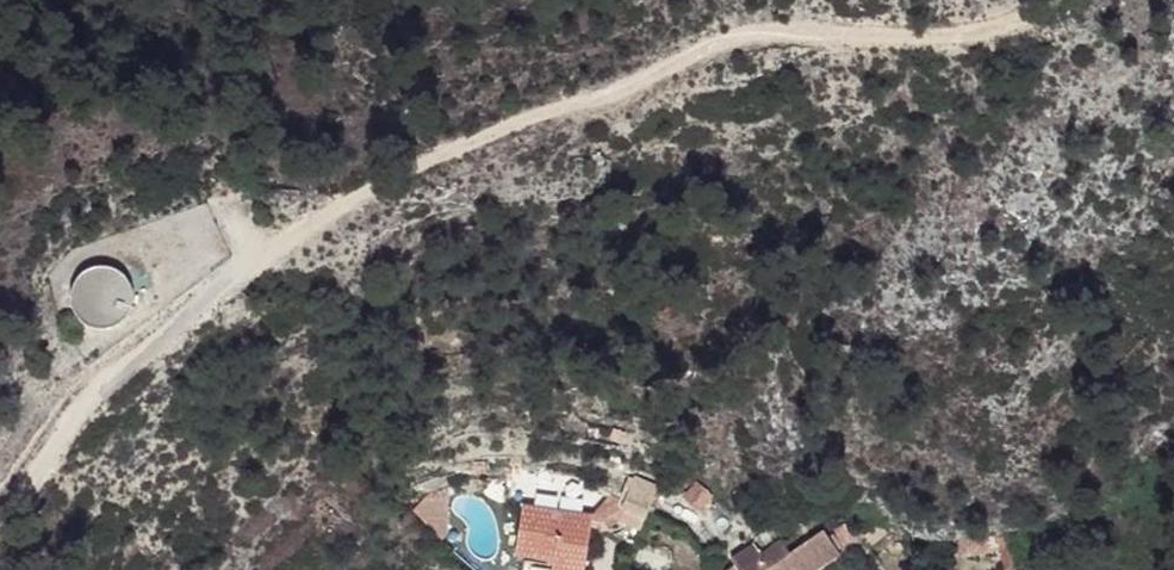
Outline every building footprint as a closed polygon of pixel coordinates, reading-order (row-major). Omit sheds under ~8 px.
[(136,288),(132,278),(126,270),(118,264),(108,262),(97,262),(87,267),(78,274),(73,284),(72,295),(74,306),(80,315),(88,322),(99,326),(110,326),(120,322),(128,316),(133,308),(136,298),(136,288)] [(871,356),(850,366),(855,378),(875,366),(871,356)] [(621,508),(646,518),(658,487),(635,477),(633,482),(627,480),(619,500),(617,505),(621,508)] [(696,484),(685,496),(700,509),(711,496),(696,484)] [(413,511),(441,538),(446,533),(447,497),(444,490),(429,495),(413,511)] [(592,515),(591,519),(603,521),(621,508),(617,505),(619,500),(609,496),(592,515)] [(516,552),(554,557),(553,569),(584,569),(591,526),(591,519),(592,515),(523,505),(516,552)] [(591,519),(591,526),(608,528),(618,521),(620,521),(623,512),(621,508),(603,521),(591,519)] [(623,512),(620,521),(641,530),(646,518),(621,508),(623,512)] [(839,554),(823,530),(790,553),(781,539),(760,553),(753,544),(731,558),(735,564),(727,569),(816,569),(839,554)] [(1006,569),(1016,569),(1012,537),(999,538),(1006,569)]
